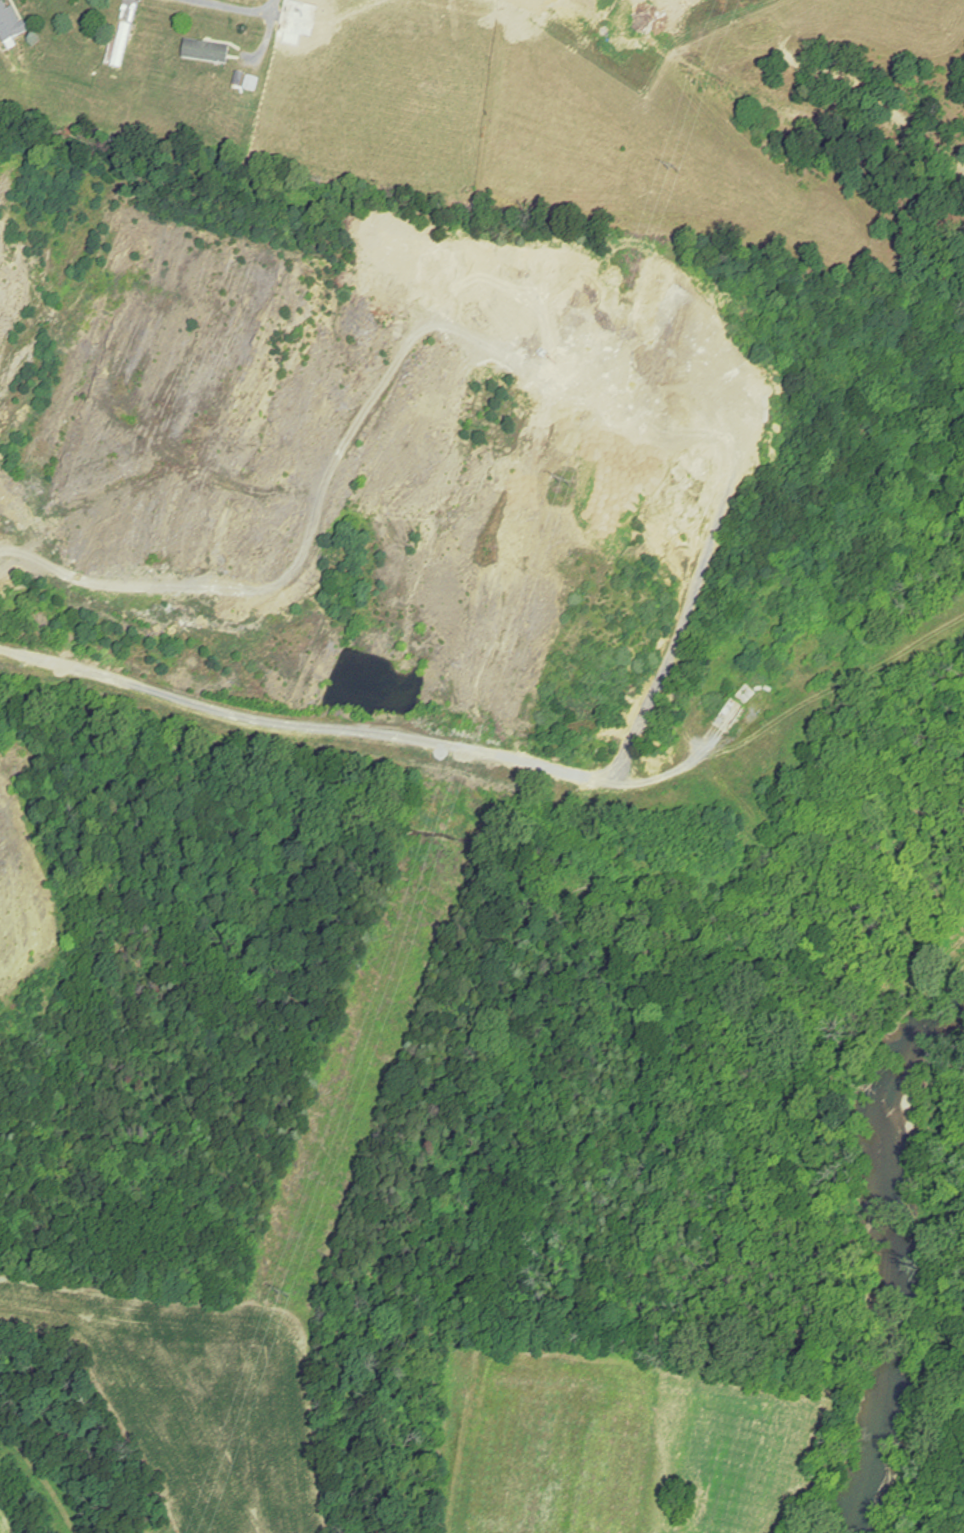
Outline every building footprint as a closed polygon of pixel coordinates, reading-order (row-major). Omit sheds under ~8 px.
[(7,0),(0,4),(0,29),(8,45),(24,37),(7,0)] [(134,26),(127,23),(118,46),(126,49),(134,26)] [(186,59),(230,64),(232,45),(188,40),(186,59)]
